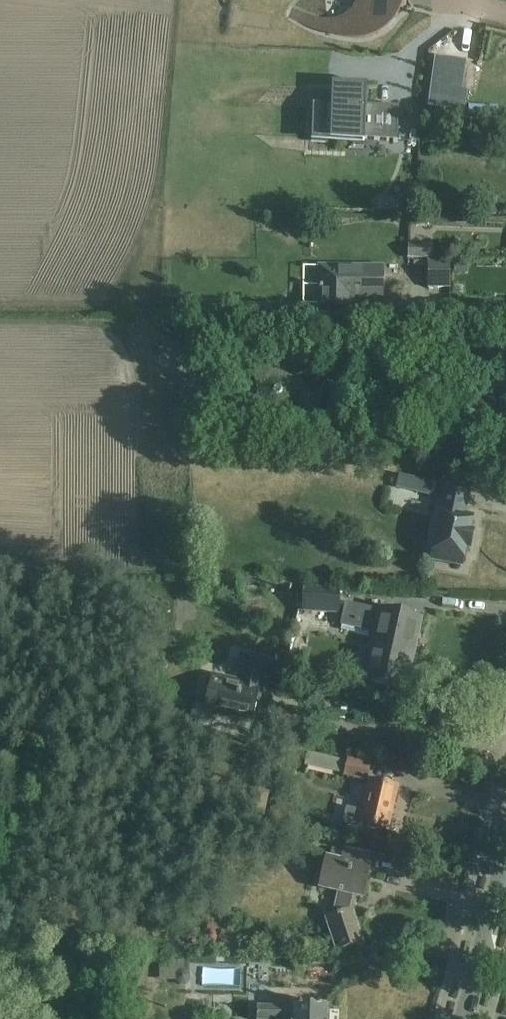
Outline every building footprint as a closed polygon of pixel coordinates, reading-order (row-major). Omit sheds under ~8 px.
[(403,7),(404,7),(405,6),(406,6),(407,5),(407,3),(408,2),(408,0),(359,0),(358,1),(358,3),(357,5),(356,7),(355,9),(354,11),(353,13),(351,14),(350,16),(348,17),(346,18),(344,19),(343,20),(341,20),(339,21),(336,22),(334,22),(331,22),(329,22),(326,22),(324,22),(322,21),(320,21),(317,20),(314,19),(310,18),(306,16),(302,14),(302,13),(294,9),(292,19),(302,24),(302,22),(310,26),(318,30),(328,33),(338,36),(347,38),(357,39),(365,39),(373,37),(380,34),(389,27),(396,18),(401,8),(402,8),(403,7)] [(434,58),(427,108),(458,113),(465,62),(434,58)] [(327,106),(326,139),(330,139),(330,140),(398,142),(399,108),(366,107),(367,88),(332,86),(331,106),(327,106)] [(395,198),(373,201),(375,212),(397,209),(395,198)] [(433,247),(408,246),(408,259),(433,260),(433,247)] [(404,275),(428,275),(428,289),(450,289),(450,262),(428,263),(404,263),(404,275)] [(382,268),(362,268),(320,268),(319,289),(319,309),(344,309),(345,302),(364,302),(364,296),(382,296),(382,268)] [(258,395),(238,433),(276,442),(315,435),(297,396),(318,359),(279,349),(240,357),(258,395)] [(431,561),(443,563),(462,568),(466,551),(470,552),(474,535),(470,534),(473,518),(464,516),(469,491),(450,487),(418,480),(398,475),(395,489),(415,493),(438,498),(439,493),(445,494),(444,499),(431,561)] [(424,511),(428,496),(393,489),(390,504),(424,511)] [(341,591),(303,588),(301,613),(340,616),(341,591)] [(365,684),(385,688),(388,674),(408,678),(421,620),(401,615),(401,617),(379,612),(379,613),(346,606),(342,626),(375,633),(372,646),(383,649),(381,656),(372,654),(365,684)] [(204,712),(252,722),(258,694),(260,694),(266,662),(245,657),(239,683),(212,677),(204,712)] [(371,768),(307,754),(304,767),(344,776),(343,777),(368,783),(371,768)] [(361,825),(368,827),(388,831),(398,789),(371,782),(364,812),(347,809),(344,822),(348,828),(356,830),(361,825)] [(352,911),(355,897),(363,899),(372,857),(330,847),(320,889),(337,893),(332,917),(324,919),(335,953),(363,944),(352,911)] [(186,972),(180,972),(176,976),(176,982),(180,987),(186,987),(191,982),(190,976),(186,972)] [(329,1009),(257,1007),(257,1018),(328,1018),(329,1009)]
